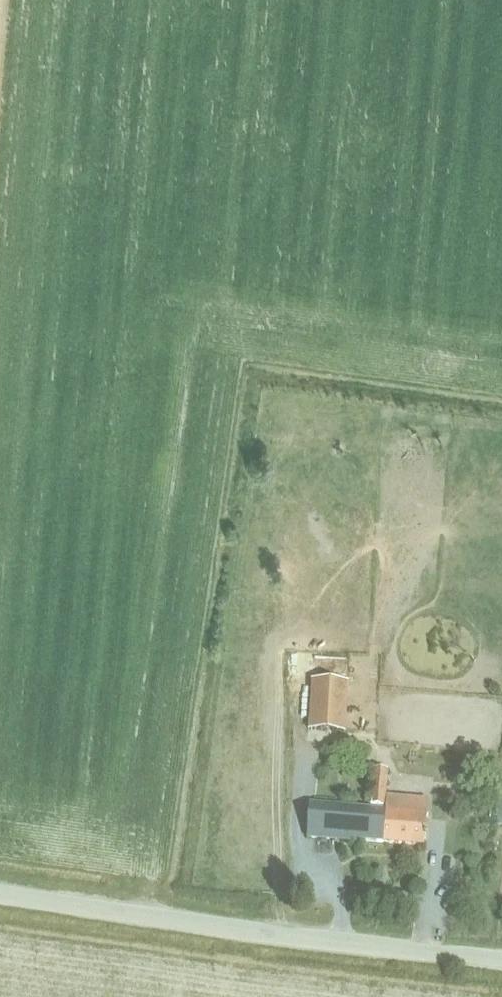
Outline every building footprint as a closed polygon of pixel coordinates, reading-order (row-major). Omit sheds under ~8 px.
[(309,732),(346,734),(349,683),(312,681),(309,732)] [(384,808),(387,776),(374,774),(371,807),(384,808)] [(501,828),(501,798),(495,796),(490,826),(501,828)] [(423,846),(426,817),(310,806),(307,838),(352,842),(352,840),(423,846)]
